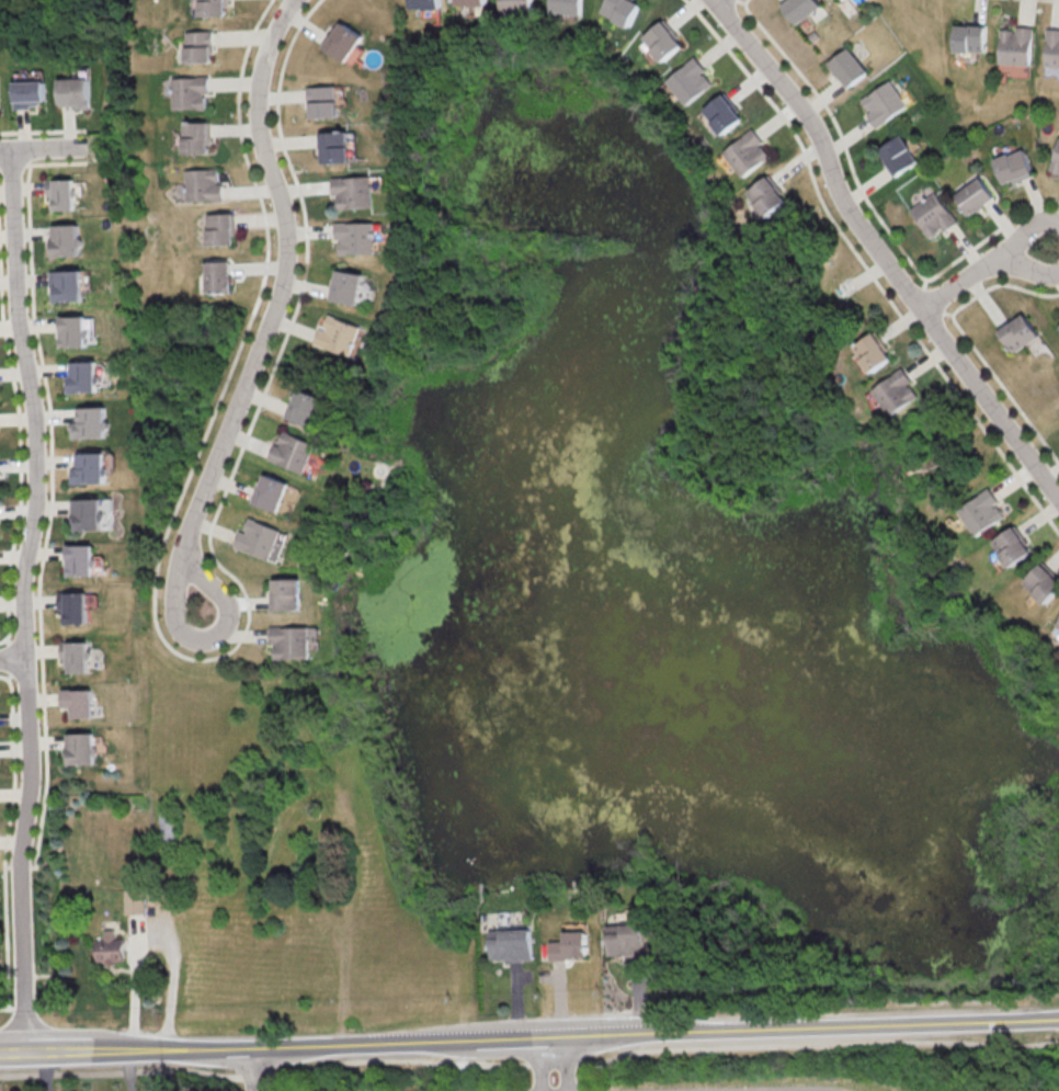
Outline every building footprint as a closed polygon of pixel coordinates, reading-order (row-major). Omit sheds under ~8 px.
[(225,15),(225,0),(198,0),(198,16),(225,15)] [(409,9),(441,9),(441,0),(409,0),(409,9)] [(500,13),(533,12),(532,0),(499,0),(500,13)] [(583,0),(551,0),(550,13),(582,15),(583,0)] [(639,0),(608,0),(602,14),(631,26),(642,1),(639,0)] [(796,25),(821,5),(817,0),(787,0),(781,5),(796,25)] [(684,45),(665,20),(643,36),(662,62),(684,45)] [(346,62),(364,37),(341,21),(323,46),(346,62)] [(986,52),(987,25),(956,24),(955,52),(986,52)] [(1033,27),(1017,26),(1017,30),(1001,29),(1000,63),(1032,64),(1033,27)] [(1046,67),(1058,67),(1058,28),(1047,28),(1046,67)] [(212,30),(184,31),(185,62),(213,62),(212,30)] [(845,87),(865,72),(846,47),(826,63),(845,87)] [(715,83),(695,57),(666,80),(686,105),(715,83)] [(58,79),(59,108),(89,107),(88,77),(58,79)] [(206,108),(206,92),(210,92),(209,77),(171,77),(171,109),(206,108)] [(904,108),(889,80),(858,97),(867,112),(865,113),(872,126),(904,108)] [(13,106),(44,106),(43,81),(13,81),(13,106)] [(337,85),(309,86),(310,117),(338,116),(337,85)] [(744,117),(724,93),(703,111),(723,135),(744,117)] [(182,154),(209,153),(209,122),(182,122),(182,154)] [(771,156),(753,129),(723,150),(741,177),(771,156)] [(349,131),(320,132),(321,163),(350,162),(349,131)] [(876,150),(895,176),(917,160),(899,134),(876,150)] [(1058,136),(1050,170),(1058,172),(1058,137),(1058,136)] [(993,159),(1004,186),(1033,174),(1022,147),(993,159)] [(221,200),(220,168),(184,169),(185,201),(221,200)] [(332,177),(333,194),(337,194),(338,209),(372,207),(370,175),(332,177)] [(755,221),(788,201),(771,175),(739,195),(755,221)] [(995,198),(980,177),(954,195),(969,216),(995,198)] [(73,179),(45,179),(45,196),(49,196),(49,210),(72,210),(73,179)] [(930,240),(957,222),(936,191),(910,209),(930,240)] [(234,244),(233,213),(206,213),(207,245),(234,244)] [(374,222),(335,221),(335,239),(339,239),(339,253),(373,254),(374,222)] [(48,225),(49,238),(45,238),(46,256),(77,255),(76,224),(48,225)] [(197,292),(230,292),(229,261),(204,261),(204,280),(197,280),(197,292)] [(363,273),(335,269),(330,300),(358,304),(363,273)] [(80,301),(80,270),(48,270),(49,301),(80,301)] [(1036,336),(1021,313),(996,330),(1011,353),(1036,336)] [(84,315),(57,316),(57,347),(84,347),(84,315)] [(314,343),(349,356),(360,326),(327,315),(322,329),(319,328),(314,343)] [(870,373),(891,357),(873,332),(851,347),(870,373)] [(67,392),(96,391),(95,361),(66,362),(67,392)] [(890,416),(917,395),(908,383),(911,380),(901,367),(870,390),(890,416)] [(311,427),(323,398),(296,387),(285,416),(311,427)] [(107,437),(105,406),(76,407),(76,422),(71,422),(72,438),(107,437)] [(303,473),(314,443),(283,431),(278,445),(273,444),(268,459),(303,473)] [(106,452),(76,453),(77,467),(72,468),(73,484),(107,483),(106,452)] [(278,512),(289,483),(263,473),(252,502),(278,512)] [(976,536),(1005,513),(986,488),(954,512),(956,516),(949,521),(957,532),(967,524),(976,536)] [(103,498),(75,499),(75,530),(104,530),(103,498)] [(236,547),(270,559),(280,529),(246,517),(236,547)] [(1032,551),(1014,525),(991,541),(1009,567),(1032,551)] [(94,544),(67,545),(68,575),(95,575),(94,544)] [(1058,589),(1058,580),(1041,563),(1022,582),(1045,604),(1058,589)] [(301,579),(273,578),(272,610),(300,610),(301,579)] [(88,623),(87,592),(61,592),(62,624),(88,623)] [(1049,635),(1058,641),(1058,619),(1049,635)] [(309,626),(271,627),(272,643),(275,643),(275,659),(310,658),(309,626)] [(65,673),(90,672),(89,641),(64,642),(65,673)] [(63,689),(63,707),(73,707),(73,718),(93,717),(92,688),(63,689)] [(94,764),(94,732),(66,733),(66,764),(94,764)] [(608,956),(644,955),(643,923),(607,924),(608,956)] [(96,939),(96,961),(123,962),(124,938),(115,938),(115,929),(103,928),(103,939),(96,939)] [(531,928),(489,930),(490,962),(532,960),(531,928)] [(549,941),(549,959),(588,958),(587,930),(564,931),(565,940),(549,941)]
